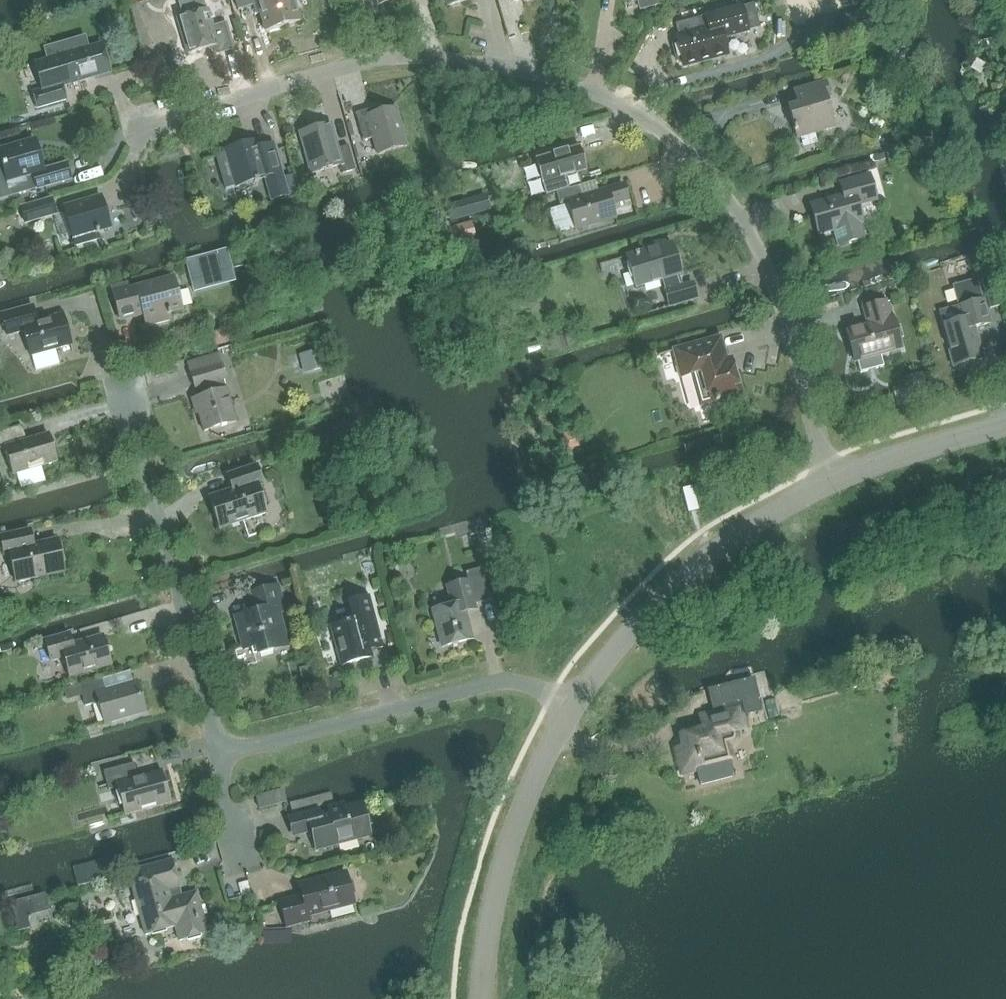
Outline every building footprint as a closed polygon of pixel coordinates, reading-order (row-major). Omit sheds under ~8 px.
[(182,18),(178,19),(188,54),(217,46),(219,54),(233,50),(225,24),(212,27),(207,10),(206,10),(203,0),(178,0),(177,0),(182,18)] [(294,0),(235,0),(238,11),(257,5),(265,32),(300,22),(294,0)] [(643,10),(662,4),(661,0),(640,0),(643,10)] [(753,4),(742,7),(705,17),(708,29),(676,38),(683,67),(727,55),(723,38),(760,29),(753,4)] [(900,4),(896,16),(907,20),(912,8),(900,4)] [(45,60),(32,63),(40,91),(33,93),(37,109),(66,100),(62,85),(69,83),(69,84),(110,72),(102,45),(89,49),(85,37),(70,41),(73,52),(45,60)] [(975,58),(970,67),(979,73),(984,64),(975,58)] [(797,139),(834,128),(825,98),(829,97),(825,83),(794,92),(798,105),(788,108),(797,139)] [(378,113),(377,108),(356,114),(363,141),(373,139),(378,155),(406,147),(396,108),(378,113)] [(336,149),(330,125),(301,133),(312,174),(340,166),(342,175),(355,171),(348,146),(336,149)] [(35,141),(0,151),(0,158),(9,190),(27,185),(24,177),(32,175),(36,189),(71,179),(66,164),(43,170),(35,141)] [(274,150),(261,154),(257,141),(224,151),(225,154),(216,157),(225,190),(235,187),(265,179),(267,184),(283,179),(274,150)] [(579,146),(535,159),(545,196),(568,189),(565,178),(587,171),(579,146)] [(948,152),(939,155),(943,168),(952,165),(948,152)] [(867,239),(858,205),(876,200),(869,176),(839,184),(843,196),(810,205),(818,234),(834,230),(838,247),(867,239)] [(292,177),(283,179),(288,197),(297,194),(292,177)] [(628,200),(624,186),(583,198),(579,187),(556,193),(560,206),(568,203),(575,229),(615,218),(611,205),(628,200)] [(455,204),(447,207),(451,222),(458,220),(491,211),(486,195),(455,204)] [(76,246),(99,240),(97,234),(99,234),(98,231),(110,228),(101,197),(64,208),(76,246)] [(25,224),(56,215),(51,199),(21,208),(25,224)] [(459,227),(449,230),(453,245),(461,243),(475,239),(471,223),(459,227)] [(681,275),(671,244),(648,251),(647,247),(644,248),(645,252),(627,257),(636,288),(662,280),(666,292),(665,292),(669,307),(697,298),(692,284),(682,287),(678,275),(681,275)] [(185,261),(190,281),(232,270),(226,250),(185,261)] [(991,274),(981,277),(989,308),(999,305),(991,274)] [(182,309),(173,278),(129,291),(127,285),(112,289),(120,319),(143,313),(147,327),(170,321),(169,315),(171,315),(170,312),(182,309)] [(952,286),(959,307),(939,313),(954,367),(982,359),(974,329),(985,326),(978,302),(982,300),(976,279),(952,286)] [(891,319),(886,302),(863,308),(868,325),(846,331),(855,362),(901,349),(893,318),(891,319)] [(37,322),(32,306),(2,314),(8,336),(23,331),(31,357),(71,346),(63,315),(37,322)] [(230,329),(211,334),(213,341),(215,347),(233,342),(230,329)] [(726,360),(720,338),(674,351),(681,377),(694,374),(702,405),(742,394),(735,371),(734,371),(730,369),(728,360),(726,360)] [(309,353),(314,371),(328,367),(324,350),(309,353)] [(187,361),(190,373),(195,389),(197,388),(200,398),(194,400),(204,432),(236,422),(226,390),(223,391),(220,381),(225,380),(221,364),(219,365),(216,352),(187,361)] [(907,385),(912,403),(930,398),(923,373),(905,378),(907,385)] [(22,426),(0,433),(0,449),(5,448),(13,475),(57,462),(48,434),(26,441),(22,426)] [(579,431),(565,435),(569,450),(583,447),(579,431)] [(356,452),(355,455),(356,458),(358,459),(361,460),(363,458),(364,455),(363,453),(361,451),(358,451),(356,452)] [(220,529),(266,514),(257,486),(262,485),(256,466),(227,475),(232,490),(209,498),(220,529)] [(725,485),(734,482),(731,473),(722,476),(725,485)] [(385,503),(370,506),(371,513),(386,510),(385,503)] [(33,545),(30,530),(0,537),(5,556),(10,555),(17,583),(64,572),(57,540),(33,545)] [(466,575),(468,582),(447,587),(452,606),(433,611),(443,648),(472,640),(463,608),(485,602),(477,572),(466,575)] [(253,656),(288,647),(279,613),(285,612),(278,586),(251,593),(256,612),(234,618),(243,651),(251,649),(253,656)] [(342,666),(372,658),(370,652),(383,648),(369,595),(344,601),(350,621),(331,626),(342,666)] [(72,646),(69,634),(45,641),(51,661),(64,657),(69,676),(111,665),(103,637),(72,646)] [(310,666),(298,669),(301,682),(313,679),(310,666)] [(337,678),(325,682),(328,695),(341,692),(337,678)] [(102,680),(79,687),(81,694),(82,697),(85,707),(99,703),(105,723),(145,712),(137,683),(106,692),(102,680)] [(684,749),(677,751),(682,773),(694,770),(697,784),(733,775),(728,755),(730,755),(725,734),(744,729),(741,715),(742,715),(743,716),(761,712),(755,690),(755,688),(753,680),(708,691),(708,694),(712,709),(722,706),(724,711),(708,715),(711,729),(681,736),(684,749)] [(79,687),(64,691),(67,701),(82,697),(81,694),(79,687)] [(138,779),(134,764),(103,772),(108,789),(117,786),(125,814),(169,802),(161,773),(138,779)] [(258,809),(284,802),(281,790),(255,797),(258,809)] [(334,803),(331,792),(290,803),(293,814),(334,803)] [(370,836),(362,805),(344,809),(343,806),(329,809),(330,813),(319,816),(318,812),(289,820),(293,835),(311,831),(316,850),(370,836)] [(114,855),(73,865),(77,885),(119,876),(114,855)] [(181,896),(172,860),(138,870),(141,881),(131,884),(145,936),(175,928),(179,942),(208,934),(196,892),(181,896)] [(286,927),(310,921),(308,916),(354,904),(346,873),(299,886),(302,896),(280,902),(286,927)] [(35,897),(32,883),(4,891),(7,904),(35,897)] [(45,894),(32,898),(37,913),(50,910),(45,894)] [(86,926),(88,915),(74,913),(72,924),(86,926)] [(25,914),(16,916),(19,930),(29,928),(25,914)] [(263,945),(292,944),(292,930),(263,931),(263,945)]
